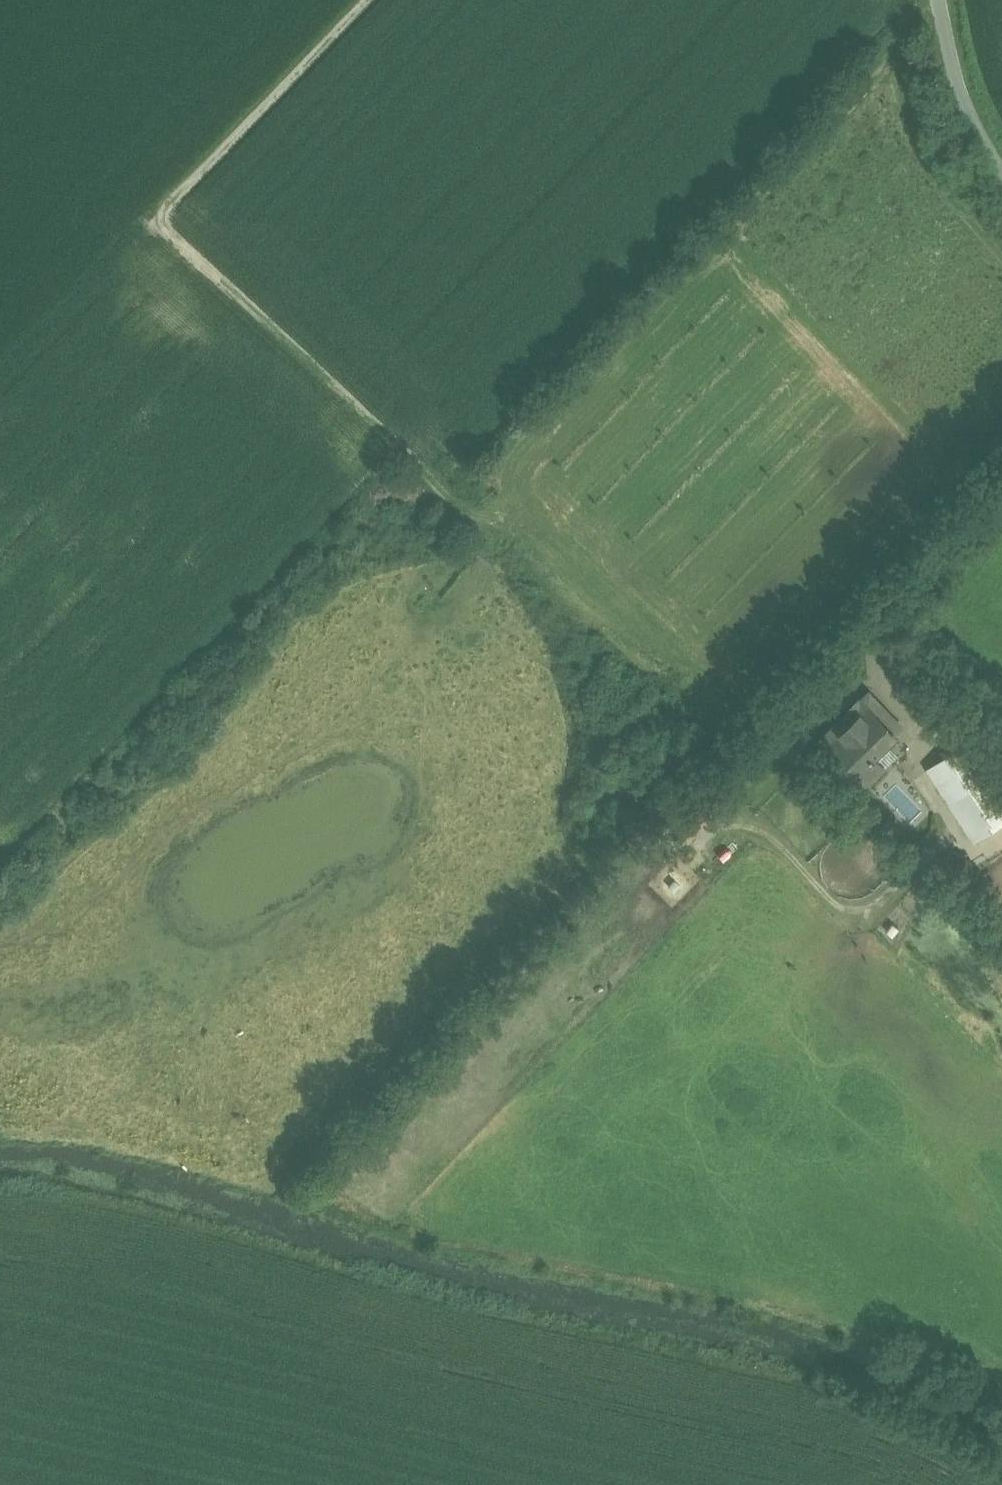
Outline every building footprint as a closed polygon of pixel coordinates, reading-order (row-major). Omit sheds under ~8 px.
[(898,733),(871,705),(831,744),(868,782),(886,765),(876,755),(898,733)] [(966,746),(932,768),(976,836),(1001,819),(1001,802),(966,746)]
